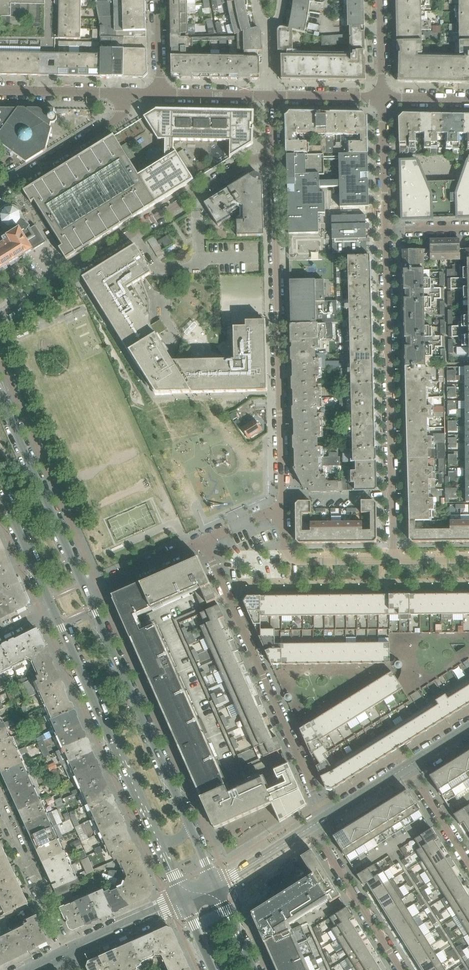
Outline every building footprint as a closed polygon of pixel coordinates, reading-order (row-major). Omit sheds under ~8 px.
[(82,0),(67,0),(67,8),(82,9),(82,0)] [(246,10),(245,6),(247,6),(248,3),(248,0),(227,3),(228,4),(228,9),(229,13),(246,10)] [(310,3),(310,2),(293,0),(290,0),(290,2),(291,5),(293,5),(292,10),(309,12),(310,3)] [(396,13),(421,12),(421,0),(396,0),(396,13)] [(449,4),(459,4),(459,13),(468,13),(468,0),(449,0),(449,4)] [(146,31),(146,17),(145,1),(95,3),(99,17),(101,17),(102,29),(100,29),(100,37),(101,37),(113,37),(124,38),(135,38),(146,38),(146,31)] [(188,14),(187,4),(170,5),(170,15),(188,14)] [(364,15),(364,5),(344,5),(344,15),(364,15)] [(81,19),(82,9),(67,8),(67,18),(81,19)] [(251,19),(250,16),(249,15),(247,15),(246,10),(229,13),(231,22),(231,24),(251,19)] [(308,17),(309,12),(292,10),(291,14),(289,14),(288,15),(287,18),(287,19),(307,23),(308,17)] [(431,30),(431,21),(421,21),(421,12),(396,13),(396,25),(398,25),(397,34),(397,43),(422,42),(422,30),(431,30)] [(459,13),(459,25),(449,25),(449,34),(459,34),(459,43),(468,43),(468,13),(459,13)] [(188,24),(188,14),(170,15),(170,25),(188,24)] [(364,27),(364,15),(344,15),(344,27),(349,27),(349,32),(350,35),(365,34),(365,32),(365,31),(365,29),(364,27)] [(81,29),(81,19),(67,18),(66,29),(81,29)] [(251,30),(250,26),(252,25),(252,22),(251,19),(231,24),(234,35),(249,30),(251,30)] [(305,31),(307,23),(287,19),(287,21),(287,24),(289,25),(288,29),(292,31),(305,33),(305,31)] [(188,35),(188,24),(170,25),(171,36),(172,36),(181,35),(188,35)] [(366,82),(365,61),(365,57),(364,57),(364,52),(365,52),(365,34),(350,35),(322,37),(322,46),(335,45),(334,43),(350,42),(350,57),(288,56),(288,52),(293,52),(292,31),(288,29),(282,28),(280,28),(279,29),(278,30),(277,32),(278,52),(278,58),(281,58),(282,80),(366,82)] [(81,40),(81,29),(66,29),(66,39),(81,40)] [(262,36),(262,33),(261,31),(260,30),(259,29),(257,29),(256,29),(251,30),(249,30),(250,36),(251,40),(261,40),(261,36),(262,36)] [(172,57),(171,57),(172,75),(175,79),(260,80),(259,64),(262,64),(262,55),(258,56),(258,51),(262,51),(251,51),(251,40),(250,36),(249,30),(234,35),(235,35),(235,37),(181,38),(181,48),(171,49),(172,49),(172,57)] [(181,48),(181,38),(181,35),(172,36),(171,36),(172,42),(171,42),(171,49),(181,48)] [(112,77),(113,37),(101,37),(101,43),(101,47),(101,55),(101,77),(112,77)] [(123,78),(124,50),(124,38),(113,37),(112,77),(123,78)] [(147,38),(146,38),(135,38),(124,38),(124,50),(135,50),(147,50),(147,38)] [(261,45),(261,40),(251,40),(251,51),(262,51),(262,45),(261,45)] [(459,43),(459,55),(465,55),(465,59),(418,58),(418,55),(422,54),(422,42),(397,43),(398,43),(400,51),(400,54),(399,54),(398,79),(399,80),(402,82),(405,82),(413,80),(414,83),(417,83),(425,80),(426,83),(429,83),(437,80),(438,83),(441,83),(449,80),(450,83),(453,83),(461,81),(462,83),(465,84),(465,83),(468,82),(468,43),(459,43)] [(134,78),(135,50),(124,50),(123,78),(134,78)] [(148,74),(147,50),(135,50),(134,78),(144,78),(148,74)] [(69,77),(70,55),(59,55),(58,75),(67,75),(67,77),(69,77)] [(79,77),(80,55),(70,55),(69,77),(70,77),(70,75),(77,76),(77,77),(79,77)] [(90,77),(90,55),(80,55),(79,77),(80,77),(80,76),(87,76),(87,77),(90,77)] [(101,77),(101,55),(90,55),(90,77),(90,76),(97,76),(97,77),(101,77)] [(10,61),(0,61),(0,66),(0,75),(0,74),(7,74),(7,76),(10,76),(10,61)] [(21,76),(20,61),(10,61),(10,76),(10,74),(18,74),(18,76),(21,76)] [(31,76),(31,61),(20,61),(21,76),(21,75),(28,75),(28,76),(31,76)] [(41,75),(41,61),(31,61),(31,76),(31,75),(38,75),(38,76),(41,76),(41,75)] [(49,75),(49,61),(41,61),(41,75),(49,75)] [(52,128),(50,127),(51,123),(53,123),(55,122),(56,121),(57,119),(57,116),(56,115),(55,113),(54,113),(55,109),(28,108),(27,110),(25,108),(18,108),(18,109),(0,108),(0,143),(26,163),(46,151),(52,128)] [(194,181),(174,149),(174,141),(230,142),(230,146),(230,158),(253,144),(253,116),(250,112),(173,110),(173,112),(168,111),(155,111),(144,118),(155,135),(166,136),(165,143),(165,160),(139,176),(156,204),(194,181)] [(297,143),(297,135),(296,113),(289,112),(285,116),(286,116),(286,143),(297,143)] [(307,144),(306,113),(296,113),(297,135),(300,135),(300,143),(307,144)] [(316,136),(315,113),(306,113),(307,144),(312,144),(312,136),(316,136)] [(327,153),(325,113),(315,113),(316,136),(320,136),(320,147),(320,153),(324,153),(327,153)] [(337,136),(336,113),(325,113),(327,153),(333,153),(333,148),(332,136),(337,136)] [(347,145),(346,113),(336,113),(337,136),(337,143),(341,143),(341,144),(347,145)] [(356,137),(356,114),(346,113),(347,145),(353,144),(353,136),(356,137)] [(367,145),(367,118),(363,114),(356,114),(356,137),(360,136),(360,144),(367,145)] [(409,155),(410,134),(410,115),(403,114),(399,119),(399,146),(400,155),(409,155)] [(420,134),(420,115),(410,115),(410,134),(409,155),(415,155),(415,149),(416,134),(420,134)] [(431,155),(431,115),(420,115),(420,134),(425,135),(425,149),(425,155),(431,155)] [(437,150),(437,135),(441,135),(442,115),(431,115),(431,155),(437,155),(437,150)] [(452,150),(453,115),(442,115),(441,135),(446,135),(446,150),(452,150)] [(458,150),(458,135),(463,135),(463,116),(453,115),(452,150),(453,150),(453,156),(463,156),(463,154),(463,150),(458,150)] [(156,204),(139,176),(114,136),(27,190),(70,257),(71,256),(81,250),(82,251),(156,204)] [(320,153),(320,147),(307,147),(307,144),(300,143),(297,143),(286,143),(286,153),(320,153)] [(368,154),(367,145),(360,144),(353,144),(347,145),(341,144),(341,148),(333,148),(333,153),(339,154),(350,154),(368,154)] [(199,175),(183,150),(178,153),(193,179),(199,175)] [(325,213),(325,193),(320,193),(319,188),(332,187),(339,187),(340,212),(365,212),(365,207),(369,207),(368,154),(350,154),(350,155),(339,155),(339,181),(319,181),(319,175),(324,175),(324,153),(320,153),(286,153),(289,234),(319,233),(318,214),(325,213)] [(461,181),(427,182),(418,161),(400,161),(402,220),(468,218),(468,158),(461,181)] [(264,236),(262,182),(261,182),(261,180),(261,178),(260,176),(259,175),(258,174),(256,174),(254,174),(252,175),(250,176),(250,175),(204,203),(218,226),(231,218),(227,212),(239,205),(243,207),(243,221),(237,221),(237,237),(264,236)] [(18,229),(20,233),(30,227),(30,226),(24,216),(21,211),(21,210),(19,208),(16,206),(13,205),(10,205),(7,206),(4,207),(2,209),(0,212),(0,222),(1,223),(3,226),(5,228),(8,229),(11,229),(14,229),(17,227),(18,229)] [(366,239),(366,216),(332,216),(333,253),(367,252),(366,243),(364,243),(364,239),(366,239)] [(22,258),(46,243),(36,226),(31,229),(30,227),(20,233),(18,229),(3,239),(5,243),(1,245),(0,244),(0,271),(22,258)] [(173,243),(168,235),(157,242),(160,245),(162,243),(165,248),(173,243)] [(440,261),(440,240),(430,240),(430,250),(423,250),(423,261),(440,261)] [(450,261),(450,240),(440,240),(440,261),(450,261)] [(467,261),(467,249),(460,249),(460,240),(450,240),(450,261),(467,261)] [(89,288),(155,395),(171,395),(171,394),(267,391),(265,321),(246,322),(246,327),(233,328),(234,360),(172,362),(156,336),(167,330),(161,320),(150,327),(150,326),(150,300),(142,280),(152,274),(136,246),(86,277),(87,277),(84,279),(90,287),(89,288)] [(423,261),(423,250),(403,251),(403,261),(423,261)] [(371,289),(370,256),(347,256),(348,268),(343,269),(343,274),(341,274),(340,268),(336,268),(336,278),(343,278),(348,278),(348,289),(371,289)] [(467,261),(467,279),(448,279),(448,290),(467,290),(468,308),(468,260),(467,261)] [(423,270),(423,261),(403,261),(403,271),(423,270)] [(443,300),(443,289),(431,289),(431,280),(424,280),(423,270),(403,271),(403,290),(406,290),(406,299),(404,299),(404,319),(425,319),(424,310),(431,310),(431,300),(443,300)] [(337,323),(337,301),(325,301),(324,280),(290,281),(291,325),(326,325),(326,324),(337,323)] [(372,321),(371,304),(371,289),(348,289),(348,301),(344,301),(344,310),(349,310),(349,321),(372,321)] [(468,308),(468,317),(461,318),(461,327),(449,328),(449,338),(462,338),(462,347),(468,347),(468,357),(468,308)] [(444,348),(444,337),(432,337),(432,328),(425,328),(425,319),(404,319),(404,338),(407,338),(407,347),(405,347),(405,368),(426,367),(425,358),(432,358),(432,348),(444,348)] [(373,353),(372,337),(372,321),(349,321),(349,330),(338,330),(338,337),(344,337),(345,337),(345,343),(349,343),(350,354),(373,353)] [(326,340),(326,330),(331,329),(331,324),(326,325),(291,325),(291,338),(292,338),(293,348),(292,349),(291,349),(292,355),(316,354),(316,350),(319,350),(318,340),(326,340)] [(373,385),(373,353),(350,354),(350,365),(346,365),(346,369),(339,369),(339,376),(350,375),(350,385),(373,385)] [(320,379),(320,370),(320,369),(324,369),(324,354),(316,354),(292,355),(292,361),(293,362),(293,367),(293,373),(293,378),(292,379),(292,384),(318,384),(317,379),(320,379)] [(438,383),(440,383),(440,397),(443,397),(443,367),(428,367),(426,367),(405,368),(406,398),(429,398),(428,388),(433,388),(433,383),(438,383)] [(320,399),(320,389),(318,390),(318,384),(292,384),(292,390),(293,390),(294,391),(294,396),(293,396),(294,402),(294,407),(293,408),(293,414),(318,413),(318,414),(325,414),(325,399),(320,399)] [(374,417),(373,385),(350,385),(351,397),(346,397),(347,407),(351,407),(351,418),(374,417)] [(444,418),(444,407),(433,407),(433,398),(429,398),(406,398),(407,428),(429,428),(429,419),(433,419),(433,413),(435,413),(435,418),(444,418)] [(321,438),(321,429),(321,419),(318,419),(318,414),(318,413),(293,414),(293,419),(294,421),(295,425),(294,425),(294,432),(295,432),(295,437),(294,438),(294,443),(319,443),(319,438),(321,438)] [(375,449),(374,417),(351,418),(351,429),(347,429),(347,438),(352,438),(352,449),(352,450),(375,449)] [(238,420),(234,422),(238,428),(242,426),(238,420)] [(262,430),(257,423),(255,420),(242,428),(248,439),(262,430)] [(434,450),(434,444),(437,443),(437,459),(445,459),(445,452),(445,446),(445,434),(433,434),(433,437),(429,438),(429,428),(407,428),(407,460),(430,459),(433,459),(435,459),(434,450)] [(322,457),(322,448),(319,449),(319,443),(294,443),(294,449),(295,450),(295,455),(295,458),(295,461),(296,466),(295,466),(295,469),(294,469),(297,474),(305,470),(304,466),(320,466),(319,457),(322,457)] [(375,462),(375,449),(352,450),(352,449),(341,449),(341,453),(329,453),(329,458),(326,458),(322,458),(322,457),(319,457),(320,466),(320,467),(326,467),(326,466),(340,466),(340,463),(349,463),(375,462)] [(434,467),(433,459),(430,459),(407,460),(408,490),(431,490),(435,489),(435,479),(435,467),(434,467)] [(376,486),(375,462),(349,463),(349,471),(348,471),(349,477),(347,478),(342,478),(341,478),(341,482),(342,482),(342,491),(372,491),(376,486)] [(327,480),(327,474),(326,474),(326,467),(320,467),(320,466),(304,466),(305,470),(297,474),(305,489),(307,488),(310,489),(310,492),(342,491),(342,482),(341,482),(329,482),(327,480)] [(431,498),(431,490),(408,490),(409,521),(429,520),(431,520),(431,511),(436,511),(435,497),(431,498)] [(311,502),(298,502),(296,505),(296,523),(302,523),(302,514),(311,514),(311,502)] [(377,505),(374,502),(361,502),(361,514),(370,514),(370,523),(377,523),(377,505)] [(424,530),(415,530),(415,521),(409,521),(409,540),(412,542),(424,542),(424,530)] [(450,521),(450,530),(450,542),(461,542),(461,521),(450,521)] [(461,521),(461,542),(468,542),(468,521),(461,521)] [(310,532),(302,532),(302,523),(296,523),(296,541),(298,544),(310,544),(310,532)] [(310,523),(310,532),(310,544),(321,544),(321,523),(310,523)] [(331,523),(321,523),(321,544),(331,544),(331,523)] [(341,523),(331,523),(331,544),(341,544),(341,523)] [(351,523),(341,523),(341,544),(351,544),(351,523)] [(362,544),(362,532),(362,523),(351,523),(351,544),(362,544)] [(377,523),(370,523),(370,532),(362,532),(362,544),(374,544),(377,541),(377,523)] [(437,530),(424,530),(424,542),(437,542),(437,530)] [(450,530),(437,530),(437,542),(450,542),(450,530)] [(11,566),(5,552),(0,555),(0,585),(13,587),(14,588),(19,585),(11,566)] [(154,626),(144,630),(140,632),(133,616),(137,614),(189,592),(194,590),(195,594),(201,607),(202,607),(216,600),(200,562),(194,560),(115,595),(113,600),(215,829),(271,804),(280,823),(303,808),(305,802),(288,764),(279,768),(274,770),(275,773),(222,797),(220,791),(226,788),(154,626)] [(26,607),(27,603),(19,585),(14,588),(13,587),(0,585),(0,619),(26,607)] [(399,611),(399,595),(390,596),(391,611),(399,611)] [(409,611),(409,595),(399,595),(399,611),(409,611)] [(420,611),(420,595),(409,595),(409,611),(420,611)] [(431,611),(431,595),(420,595),(420,611),(431,611)] [(441,611),(441,595),(431,595),(431,611),(441,611)] [(452,611),(452,595),(441,595),(441,611),(452,611)] [(463,611),(463,595),(452,595),(452,611),(463,611)] [(304,612),(304,596),(293,597),(293,613),(304,612)] [(315,612),(315,596),(304,596),(304,612),(315,612)] [(326,612),(326,596),(315,596),(315,612),(326,612)] [(337,612),(336,596),(326,596),(326,612),(337,612)] [(347,612),(347,596),(336,596),(337,612),(347,612)] [(358,612),(358,596),(347,596),(347,612),(358,612)] [(369,612),(369,596),(358,596),(358,612),(369,612)] [(380,612),(380,596),(369,596),(369,612),(380,612)] [(391,611),(390,596),(380,596),(380,612),(391,611)] [(261,597),(247,597),(244,603),(253,625),(261,625),(261,613),(261,597)] [(272,613),(272,597),(261,597),(261,613),(272,613)] [(283,613),(282,597),(272,597),(272,613),(283,613)] [(293,613),(293,597),(282,597),(283,613),(293,613)] [(224,617),(219,606),(200,614),(205,625),(200,627),(201,627),(224,617)] [(463,611),(452,611),(441,611),(431,611),(420,611),(409,611),(399,611),(391,611),(380,612),(369,612),(358,612),(347,612),(337,612),(326,612),(315,612),(304,612),(293,613),(283,613),(272,613),(261,613),(261,625),(253,625),(259,637),(275,637),(275,649),(282,649),(293,649),(304,648),(315,648),(325,648),(336,648),(347,648),(357,648),(368,648),(379,648),(390,648),(390,664),(392,672),(401,686),(391,692),(382,697),(372,703),(363,709),(355,714),(346,720),(337,726),(327,731),(318,737),(325,747),(311,756),(316,767),(327,760),(333,770),(341,765),(349,760),(358,755),(366,750),(374,745),(382,740),(390,735),(398,730),(406,724),(415,719),(423,714),(431,709),(439,704),(447,699),(455,694),(463,689),(468,685),(468,611),(463,611)] [(229,628),(224,617),(201,627),(205,638),(229,628)] [(233,639),(229,628),(205,638),(210,649),(233,639)] [(45,647),(46,645),(40,632),(38,631),(38,632),(37,630),(2,647),(12,667),(15,672),(24,667),(21,660),(23,659),(33,662),(38,651),(45,648),(45,647)] [(282,649),(275,649),(275,637),(259,637),(271,665),(282,665),(282,649)] [(238,650),(233,639),(210,649),(215,660),(238,650)] [(2,647),(0,648),(0,673),(12,667),(2,647)] [(52,663),(53,661),(51,657),(50,657),(50,656),(49,655),(50,654),(48,650),(47,649),(46,650),(45,648),(38,651),(33,662),(40,676),(38,677),(40,683),(37,684),(40,692),(62,683),(61,683),(61,682),(62,681),(60,677),(59,676),(58,677),(52,663)] [(304,664),(304,648),(293,649),(293,665),(304,664)] [(315,664),(315,648),(304,648),(304,664),(315,664)] [(326,664),(325,648),(315,648),(315,664),(326,664)] [(336,664),(336,648),(325,648),(326,664),(336,664)] [(347,664),(347,648),(336,648),(336,664),(347,664)] [(357,648),(347,648),(347,664),(357,664),(357,648)] [(368,664),(368,648),(357,648),(357,664),(368,664)] [(379,664),(379,648),(368,648),(368,664),(379,664)] [(390,664),(390,648),(379,648),(379,664),(390,664)] [(293,665),(293,649),(282,649),(282,665),(293,665)] [(243,661),(238,650),(215,660),(220,671),(243,661)] [(248,672),(243,661),(220,671),(225,682),(248,672)] [(253,683),(248,672),(225,682),(230,693),(253,683)] [(391,692),(401,686),(392,672),(383,678),(391,692)] [(391,692),(383,678),(373,684),(382,697),(391,692)] [(70,704),(64,690),(65,688),(63,685),(62,684),(62,683),(40,692),(53,720),(74,711),(74,710),(73,710),(74,708),(72,705),(71,704),(70,704)] [(258,694),(253,683),(230,693),(235,704),(258,694)] [(382,697),(373,684),(364,690),(372,703),(382,697)] [(463,689),(455,694),(464,708),(468,704),(468,698),(463,689)] [(372,703),(364,690),(355,695),(363,709),(372,703)] [(263,705),(258,694),(235,704),(239,715),(263,705)] [(464,708),(455,694),(447,699),(456,713),(464,708)] [(355,695),(346,701),(355,714),(363,709),(355,695)] [(456,713),(447,699),(439,704),(447,718),(456,713)] [(355,714),(346,701),(337,706),(346,720),(355,714)] [(447,718),(439,704),(431,709),(439,723),(447,718)] [(267,716),(263,705),(239,715),(244,726),(267,716)] [(346,720),(337,706),(328,712),(337,726),(346,720)] [(439,723),(431,709),(423,714),(431,728),(439,723)] [(86,736),(85,733),(83,732),(76,717),(77,716),(76,712),(74,712),(74,711),(53,720),(52,721),(56,730),(50,732),(44,734),(44,735),(40,737),(40,738),(37,739),(38,743),(44,741),(45,740),(58,734),(64,748),(87,738),(86,738),(85,738),(86,736)] [(337,726),(328,712),(319,718),(327,731),(337,726)] [(431,728),(423,714),(415,719),(423,733),(431,728)] [(272,727),(267,716),(244,726),(249,737),(272,727)] [(327,731),(319,718),(310,724),(318,737),(327,731)] [(423,733),(415,719),(406,724),(415,738),(423,733)] [(7,729),(7,728),(9,727),(16,724),(18,724),(16,720),(13,721),(13,720),(2,725),(0,721),(0,743),(8,740),(6,735),(9,733),(7,729)] [(325,747),(318,737),(310,724),(300,730),(311,756),(325,747)] [(415,738),(406,724),(398,730),(407,743),(415,738)] [(277,738),(272,727),(249,737),(254,748),(277,738)] [(407,743),(398,730),(390,735),(399,748),(407,743)] [(399,748),(390,735),(382,740),(391,753),(399,748)] [(11,738),(8,740),(0,743),(0,767),(0,768),(0,770),(1,772),(2,772),(3,773),(23,764),(28,761),(25,754),(28,752),(26,747),(17,751),(11,738)] [(95,760),(89,745),(89,744),(88,741),(86,740),(87,740),(86,739),(87,738),(64,748),(77,777),(99,767),(98,766),(98,764),(97,761),(95,760)] [(282,749),(277,738),(254,748),(259,746),(264,757),(282,749)] [(391,753),(382,740),(374,745),(382,758),(391,753)] [(44,741),(38,743),(44,758),(50,755),(44,741)] [(382,758),(374,745),(366,750),(374,764),(382,758)] [(374,764),(366,750),(358,755),(366,769),(374,764)] [(467,753),(457,759),(468,778),(468,757),(467,753)] [(366,769),(358,755),(349,760),(358,774),(366,769)] [(457,759),(448,765),(461,785),(468,780),(468,778),(457,759)] [(342,784),(333,770),(327,760),(316,767),(318,772),(325,788),(332,790),(342,784)] [(358,774),(349,760),(341,765),(350,779),(358,774)] [(58,768),(55,763),(48,766),(50,772),(51,772),(56,769),(58,768)] [(35,789),(23,764),(3,773),(2,775),(4,778),(5,778),(12,793),(11,794),(13,797),(14,798),(35,789)] [(350,779),(341,765),(333,770),(342,784),(350,779)] [(461,785),(448,765),(439,770),(452,790),(461,785)] [(108,788),(101,774),(102,772),(100,769),(99,768),(99,767),(77,777),(89,805),(112,795),(110,794),(111,794),(110,794),(111,792),(109,789),(108,788)] [(62,783),(56,769),(51,772),(56,785),(62,783)] [(35,779),(46,774),(44,770),(34,775),(35,779)] [(452,790),(439,770),(429,776),(439,792),(438,792),(440,796),(441,795),(448,806),(448,805),(443,796),(452,790)] [(46,815),(35,790),(35,789),(14,798),(15,799),(14,801),(15,803),(17,804),(23,818),(23,820),(24,823),(26,823),(26,824),(46,815)] [(420,808),(418,805),(417,805),(407,790),(398,796),(410,817),(419,811),(425,820),(426,820),(419,809),(420,808)] [(120,817),(114,802),(114,800),(113,797),(111,796),(112,795),(89,805),(101,833),(124,823),(123,823),(123,822),(123,820),(122,817),(120,817)] [(410,817),(398,796),(388,802),(401,822),(410,817)] [(61,798),(55,801),(59,809),(65,806),(61,798)] [(401,822),(388,802),(379,808),(392,828),(401,822)] [(468,818),(468,805),(454,815),(454,814),(453,814),(459,824),(468,818)] [(392,828),(379,808),(370,814),(383,834),(392,828)] [(57,825),(52,812),(47,815),(46,815),(26,824),(26,826),(27,829),(29,829),(35,844),(35,845),(36,848),(37,849),(38,849),(58,840),(52,827),(57,825)] [(80,825),(75,814),(71,816),(75,827),(80,825)] [(383,834),(370,814),(361,819),(374,839),(383,834)] [(459,824),(460,825),(464,823),(468,831),(468,818),(459,824)] [(374,839),(361,819),(352,825),(364,845),(374,839)] [(133,845),(126,830),(127,828),(125,825),(124,824),(124,823),(101,833),(100,834),(111,857),(113,856),(115,861),(117,860),(137,852),(134,845),(133,845)] [(364,845),(352,825),(343,831),(355,851),(364,845)] [(420,848),(437,838),(431,828),(430,829),(431,829),(415,839),(420,848)] [(355,851),(343,831),(333,837),(342,852),(344,856),(345,855),(351,866),(352,866),(346,856),(355,851)] [(439,850),(434,842),(438,839),(437,838),(420,848),(416,851),(422,860),(439,850)] [(79,839),(69,844),(72,850),(82,845),(79,839)] [(70,865),(58,840),(38,849),(38,850),(37,852),(39,854),(40,855),(47,869),(46,871),(48,874),(49,874),(49,875),(57,871),(70,865)] [(425,872),(445,859),(439,850),(422,860),(419,862),(425,872)] [(153,887),(142,862),(137,852),(117,860),(119,865),(122,864),(128,877),(126,883),(131,884),(139,901),(149,897),(150,894),(149,891),(151,890),(153,887)] [(16,877),(14,873),(13,873),(7,859),(7,857),(5,854),(4,853),(0,855),(0,886),(16,878),(15,878),(16,877)] [(290,927),(289,925),(328,901),(330,903),(341,896),(335,887),(333,884),(314,854),(308,853),(301,857),(302,859),(312,875),(252,912),(252,913),(264,942),(271,956),(277,969),(309,969),(290,927)] [(88,858),(81,861),(87,875),(94,872),(88,858)] [(430,881),(451,868),(445,859),(425,872),(430,881)] [(76,879),(72,871),(70,865),(57,871),(49,875),(50,875),(49,877),(50,880),(52,881),(54,886),(53,886),(55,889),(76,879)] [(107,871),(104,865),(94,870),(103,874),(104,871),(107,871)] [(363,885),(380,874),(374,865),(358,875),(357,874),(357,875),(363,885)] [(440,888),(456,877),(451,868),(430,881),(431,882),(434,880),(440,888)] [(373,891),(390,881),(384,871),(380,874),(363,885),(364,886),(368,883),(373,891)] [(139,901),(131,884),(126,883),(107,875),(106,879),(117,883),(115,888),(118,890),(112,893),(111,891),(110,891),(109,889),(107,889),(102,879),(98,881),(101,886),(113,913),(139,901)] [(70,888),(83,882),(81,878),(81,877),(76,879),(55,889),(57,894),(57,895),(70,890),(71,890),(70,888)] [(445,897),(462,887),(456,877),(440,888),(445,897)] [(18,884),(19,883),(17,879),(16,879),(16,878),(0,886),(0,903),(5,915),(27,904),(28,902),(26,899),(25,898),(18,884)] [(378,901),(399,888),(393,879),(390,881),(373,891),(378,901)] [(113,913),(101,886),(87,893),(73,899),(74,901),(84,925),(85,925),(113,913)] [(451,906),(468,896),(462,887),(445,897),(451,906)] [(384,910),(404,897),(399,888),(378,901),(384,910)] [(73,899),(70,890),(57,895),(57,894),(56,894),(56,896),(60,905),(61,905),(63,905),(63,906),(74,901),(73,899)] [(425,904),(419,894),(416,896),(422,906),(425,904)] [(468,908),(468,897),(468,896),(451,906),(457,916),(468,908)] [(407,909),(402,900),(405,898),(404,897),(384,910),(390,919),(407,909)] [(84,925),(74,901),(63,906),(64,908),(62,909),(61,909),(68,922),(70,927),(75,929),(84,925)] [(27,918),(35,914),(32,907),(19,913),(22,919),(26,917),(27,918)] [(335,927),(352,917),(347,908),(330,918),(335,927)] [(468,921),(468,908),(457,916),(463,925),(468,921)] [(396,928),(413,918),(407,909),(390,919),(396,928)] [(354,928),(349,920),(353,918),(352,917),(335,927),(332,929),(337,939),(354,928)] [(46,940),(43,933),(44,933),(37,918),(11,931),(23,955),(39,947),(38,946),(45,943),(46,940)] [(402,938),(418,927),(413,918),(396,928),(402,938)] [(11,931),(1,936),(2,921),(0,921),(0,966),(23,955),(11,931)] [(407,947),(424,936),(418,927),(402,938),(407,947)] [(172,930),(167,928),(152,935),(157,945),(155,956),(162,958),(167,969),(185,969),(189,969),(172,930)] [(343,948),(360,938),(354,928),(337,939),(343,948)] [(152,956),(154,956),(155,956),(157,945),(152,935),(117,950),(126,969),(131,969),(136,968),(136,966),(141,964),(144,969),(149,969),(148,967),(151,965),(150,962),(154,960),(152,956)] [(413,956),(430,946),(424,936),(407,947),(413,956)] [(349,957),(366,947),(360,938),(343,948),(349,957)] [(419,965),(436,955),(430,946),(413,956),(419,965)] [(351,969),(372,956),(366,947),(349,957),(345,959),(351,969)] [(117,950),(91,962),(92,963),(90,963),(89,967),(89,968),(88,969),(89,969),(126,969),(117,950)] [(442,964),(436,955),(419,965),(422,969),(432,969),(442,964)] [(377,965),(372,956),(351,969),(352,969),(355,967),(357,969),(370,969),(377,965)]
